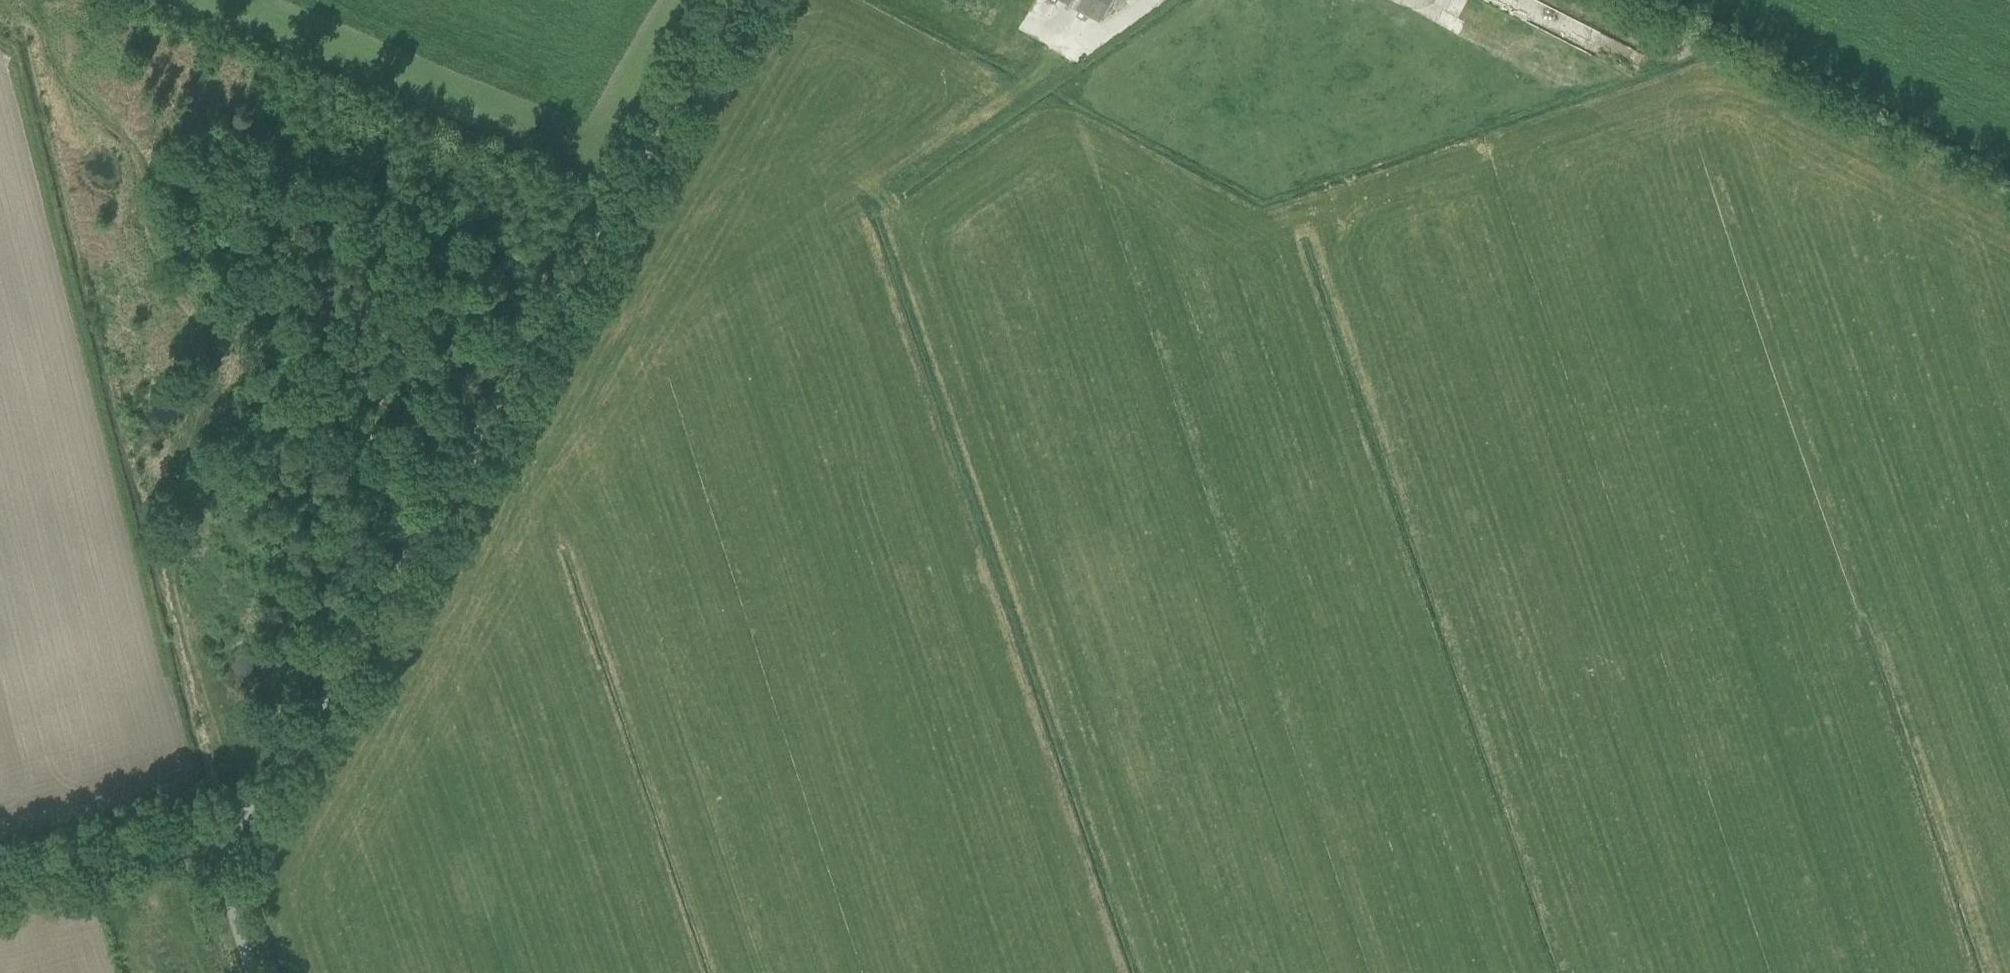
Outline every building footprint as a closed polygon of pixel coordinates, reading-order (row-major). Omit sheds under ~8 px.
[(1111,0),(1067,0),(1100,19),(1111,0)]
